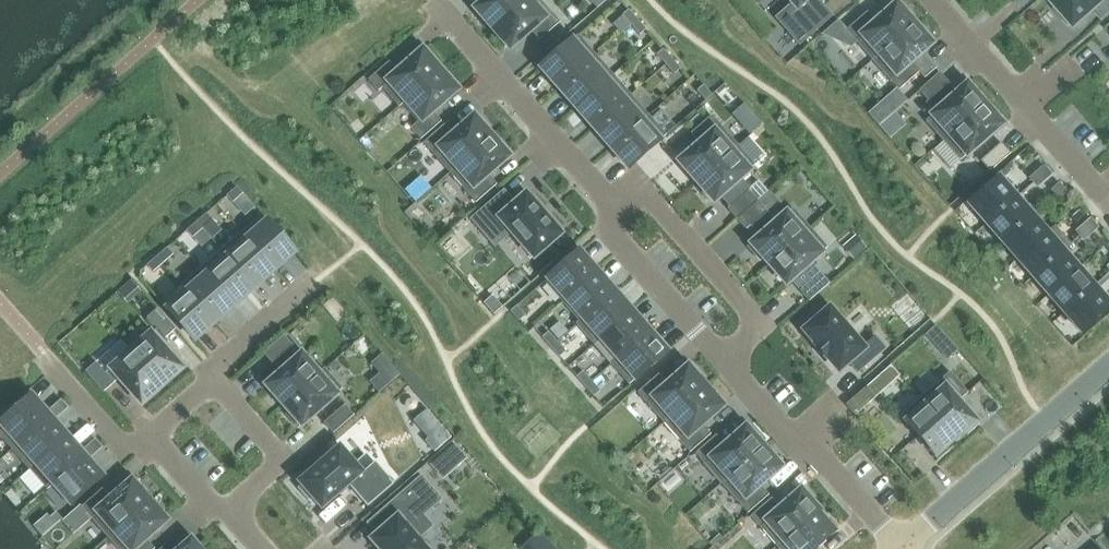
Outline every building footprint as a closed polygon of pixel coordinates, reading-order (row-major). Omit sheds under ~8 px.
[(525,0),(486,0),(476,9),(493,29),(525,0)] [(528,0),(526,0),(493,29),(510,49),(530,31),(539,41),(560,23),(550,12),(543,17),(528,0)] [(792,5),(776,18),(799,45),(832,17),(817,0),(788,0),(792,5)] [(1055,4),(1058,7),(1055,9),(1069,26),(1072,24),(1075,27),(1102,3),(1108,11),(1108,0),(1059,0),(1055,4)] [(867,13),(846,31),(872,61),(913,25),(896,5),(876,23),(867,13)] [(622,16),(630,26),(636,21),(628,11),(622,16)] [(636,21),(630,26),(639,35),(644,30),(636,21)] [(913,25),(872,61),(899,91),(919,73),(910,62),(934,41),(923,28),(919,31),(913,25)] [(559,89),(596,56),(578,36),(541,68),(559,89)] [(402,104),(440,71),(434,65),(438,61),(426,48),(398,73),(389,62),(369,81),(378,92),(382,89),(398,107),(402,104)] [(656,56),(665,65),(670,60),(662,51),(656,56)] [(576,109),(613,76),(596,56),(559,89),(576,109)] [(670,60),(665,65),(673,75),(679,70),(670,60)] [(445,77),(440,71),(402,104),(418,122),(411,129),(421,140),(441,122),(433,112),(461,88),(449,74),(445,77)] [(940,73),(919,91),(928,102),(949,84),(940,73)] [(631,95),(613,76),(576,109),(593,128),(631,95)] [(970,83),(926,122),(943,141),(984,105),(979,99),(982,96),(970,83)] [(696,92),(705,101),(711,96),(702,87),(696,92)] [(899,91),(897,89),(868,114),(879,126),(908,101),(899,91)] [(593,128),(611,148),(648,115),(631,95),(593,128)] [(984,105),(943,141),(960,161),(1005,122),(993,109),(990,112),(984,105)] [(450,173),(491,137),(486,131),(489,128),(477,115),(453,136),(444,126),(424,144),(450,173)] [(648,115),(611,148),(629,168),(666,136),(648,115)] [(697,182),(738,146),(712,116),(691,134),(700,144),(679,162),(697,182)] [(496,144),(491,137),(450,173),(476,203),(496,185),(487,175),(511,154),(500,141),(496,144)] [(989,172),(1010,153),(1001,143),(980,161),(989,172)] [(755,166),(738,146),(697,182),(714,201),(755,166)] [(1044,167),(1037,173),(1044,181),(1050,175),(1044,167)] [(1044,181),(1037,173),(1031,179),(1037,186),(1044,181)] [(970,206),(986,224),(1015,198),(1000,180),(970,206)] [(758,182),(748,191),(757,201),(767,193),(758,182)] [(1052,191),(1059,198),(1066,192),(1059,185),(1052,191)] [(227,196),(233,203),(243,194),(237,188),(227,196)] [(533,258),(560,235),(558,233),(561,230),(550,218),(547,221),(525,196),(516,204),(504,191),(471,220),(483,234),(500,220),(533,258)] [(757,201),(748,191),(728,209),(737,220),(757,201)] [(986,224),(1001,242),(1031,216),(1015,198),(986,224)] [(769,264),(810,228),(793,209),(776,223),(757,201),(737,220),(746,230),(750,226),(760,238),(748,248),(760,261),(763,258),(769,264)] [(197,223),(202,230),(212,221),(207,214),(197,223)] [(261,216),(241,233),(274,270),(294,253),(261,216)] [(1001,242),(1017,260),(1047,234),(1031,216),(1001,242)] [(1090,220),(1084,226),(1090,234),(1097,228),(1090,220)] [(192,238),(202,230),(197,223),(187,232),(192,238)] [(1090,234),(1084,226),(1077,232),(1084,240),(1090,234)] [(827,248),(810,228),(769,264),(786,284),(827,248)] [(220,252),(226,258),(253,289),(274,270),(241,233),(220,252)] [(1017,260),(1033,277),(1062,252),(1047,234),(1017,260)] [(167,249),(157,257),(163,264),(173,255),(167,249)] [(563,303),(597,273),(579,252),(545,282),(563,303)] [(1033,277),(1048,295),(1078,270),(1062,252),(1033,277)] [(163,264),(157,257),(147,266),(153,273),(163,264)] [(226,258),(208,274),(235,305),(253,289),(226,258)] [(181,286),(187,293),(214,323),(235,305),(208,274),(202,267),(181,286)] [(1048,295),(1064,313),(1094,287),(1078,270),(1048,295)] [(614,292),(597,273),(563,303),(580,322),(614,292)] [(830,284),(821,273),(800,292),(809,302),(830,284)] [(1064,313),(1080,331),(1108,306),(1108,305),(1094,287),(1064,313)] [(594,345),(597,342),(631,312),(614,292),(580,322),(577,325),(594,345)] [(214,323),(187,293),(167,310),(194,340),(214,323)] [(491,297),(484,304),(494,316),(501,309),(491,297)] [(525,316),(517,307),(511,312),(519,321),(525,316)] [(157,309),(147,318),(165,339),(176,330),(157,309)] [(804,331),(816,345),(815,346),(825,358),(827,357),(839,371),(849,362),(858,373),(885,349),(875,338),(862,348),(829,310),(820,318),(816,313),(802,324),(807,329),(804,331)] [(597,342),(614,362),(649,332),(631,312),(597,342)] [(936,325),(926,334),(937,346),(947,337),(936,325)] [(649,332),(614,362),(611,364),(629,385),(667,352),(649,332)] [(551,348),(557,342),(548,333),(542,338),(551,348)] [(131,352),(161,387),(181,370),(151,335),(131,352)] [(284,336),(263,354),(273,364),(293,346),(284,336)] [(565,352),(557,342),(551,348),(559,357),(565,352)] [(142,404),(161,387),(131,352),(111,370),(142,404)] [(284,406),(319,375),(302,355),(267,386),(284,406)] [(380,374),(370,383),(379,393),(400,376),(382,355),(372,364),(380,374)] [(96,363),(85,372),(104,393),(114,384),(96,363)] [(638,394),(664,423),(705,387),(699,381),(703,378),(691,365),(667,386),(658,375),(638,394)] [(342,389),(325,370),(284,406),(290,412),(286,415),(298,428),(342,389)] [(585,387),(591,382),(583,372),(577,377),(585,387)] [(950,373),(920,399),(956,440),(966,431),(968,433),(977,425),(957,402),(968,393),(950,373)] [(600,391),(591,382),(585,387),(594,397),(600,391)] [(705,387),(664,423),(690,453),(710,435),(702,425),(722,407),(705,387)] [(875,398),(866,388),(846,406),(855,416),(875,398)] [(12,450),(50,418),(46,414),(31,397),(0,425),(0,437),(12,450)] [(956,440),(920,399),(900,417),(938,460),(948,451),(946,448),(956,440)] [(53,407),(61,415),(68,408),(65,405),(61,400),(53,407)] [(345,405),(324,424),(333,434),(354,416),(345,405)] [(53,422),(61,415),(53,407),(46,414),(50,418),(53,422)] [(29,470),(67,438),(53,422),(50,418),(12,450),(29,470)] [(440,425),(427,436),(423,440),(435,453),(452,438),(440,425)] [(722,484),(763,448),(757,442),(761,439),(749,425),(725,446),(716,436),(696,454),(722,484)] [(80,453),(67,438),(29,470),(47,491),(54,485),(85,458),(80,453)] [(96,440),(88,446),(95,455),(103,448),(100,445),(96,440)] [(440,454),(453,469),(465,458),(452,443),(440,454)] [(85,458),(87,461),(95,455),(88,446),(80,453),(85,458)] [(339,446),(297,483),(300,486),(297,489),(308,501),(311,499),(321,510),(364,474),(339,446)] [(768,454),(763,448),(722,484),(748,514),(769,496),(760,486),(783,465),(772,451),(768,454)] [(102,478),(87,461),(85,458),(54,485),(71,505),(102,478)] [(369,523),(378,535),(372,540),(379,548),(425,548),(417,540),(432,526),(422,515),(440,499),(421,477),(403,493),(369,523)] [(108,538),(149,502),(143,495),(147,492),(135,479),(111,500),(102,490),(82,508),(108,538)] [(777,547),(818,511),(809,501),(812,499),(803,489),(781,509),(771,499),(751,517),(777,547)] [(149,502),(108,538),(118,548),(154,548),(146,539),(166,522),(149,502)] [(818,511),(777,547),(779,548),(815,548),(838,528),(829,518),(826,521),(818,511)] [(56,513),(50,518),(56,525),(61,521),(62,520),(56,513)] [(521,547),(522,548),(552,548),(538,532),(521,547)]
